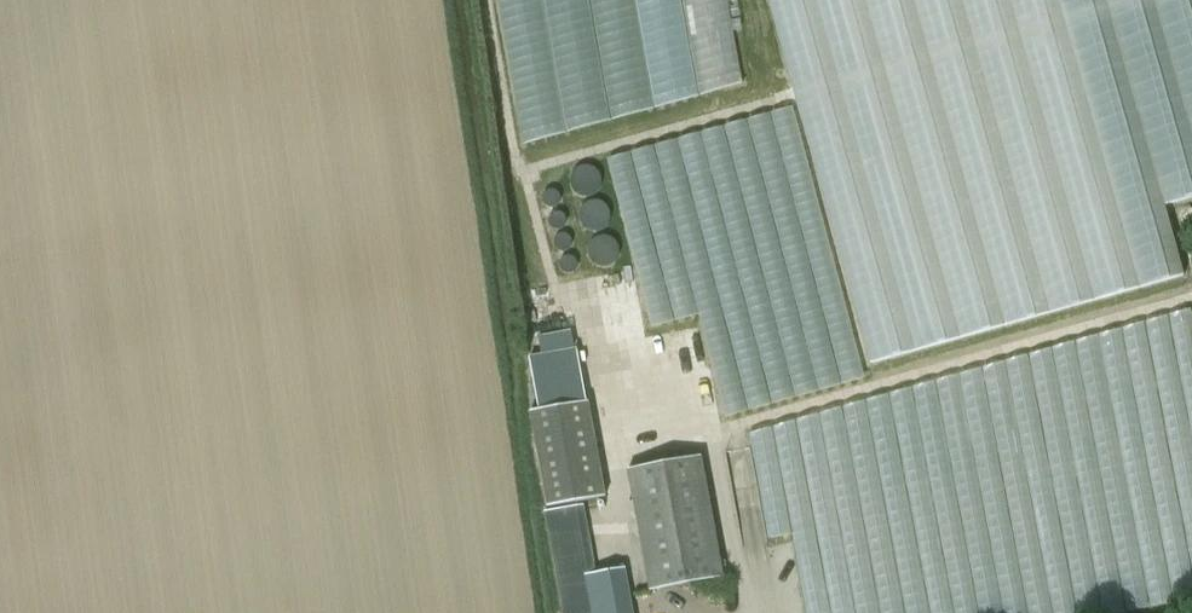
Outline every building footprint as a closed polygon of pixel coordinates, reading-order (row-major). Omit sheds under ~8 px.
[(524,136),(749,89),(730,0),(495,0),(524,136)] [(624,437),(861,385),(799,109),(563,161),(624,437)] [(567,352),(579,350),(576,332),(556,336),(553,336),(543,338),(547,356),(555,354),(567,352)] [(532,359),(540,407),(588,399),(579,350),(567,352),(555,354),(547,356),(532,359)] [(605,494),(588,399),(540,407),(531,409),(548,504),(605,494)] [(650,590),(723,576),(700,455),(627,469),(650,590)] [(625,568),(586,575),(574,503),(545,509),(564,612),(633,612),(625,568)]
